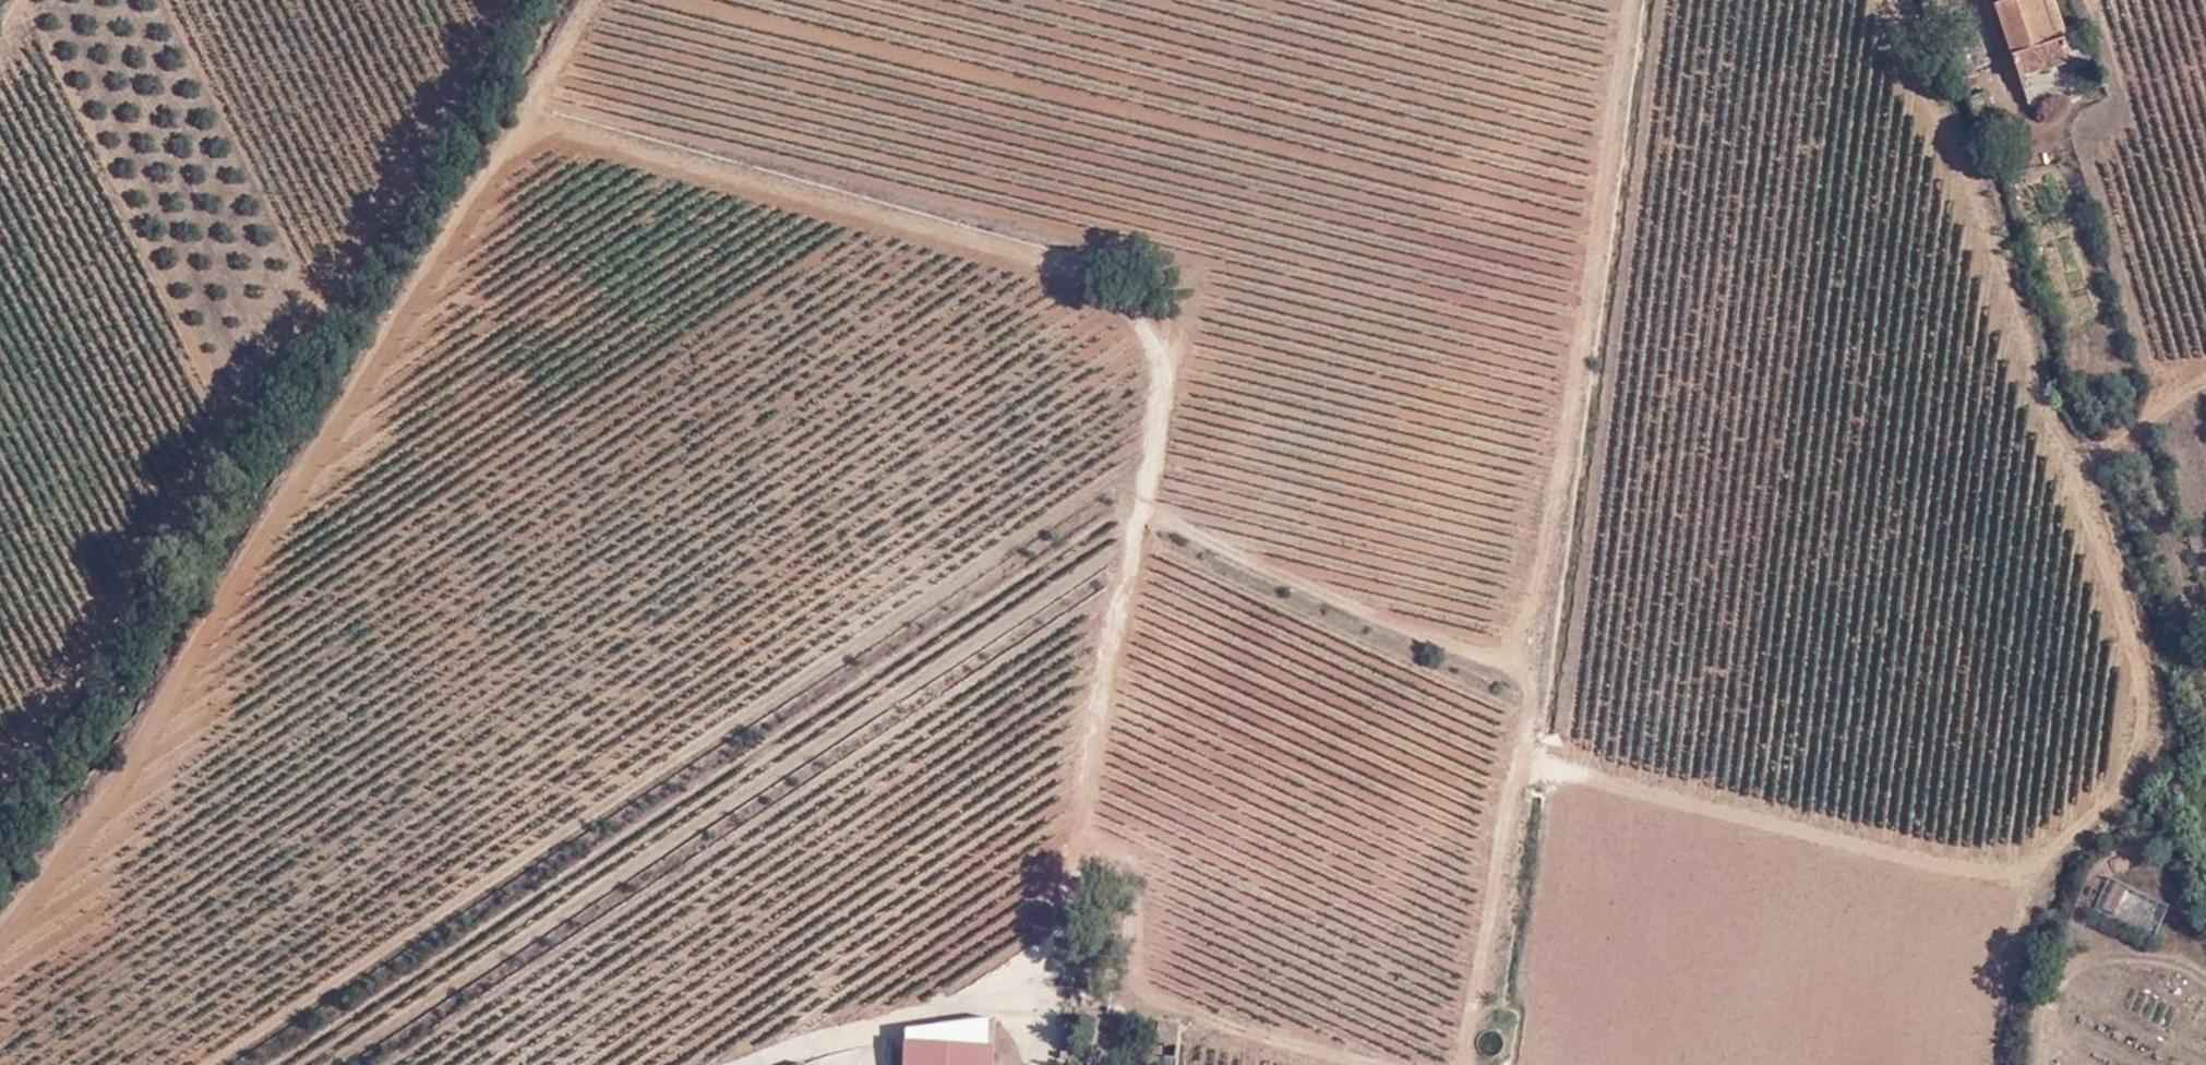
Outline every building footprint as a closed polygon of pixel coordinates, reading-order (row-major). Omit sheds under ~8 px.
[(1995,0),(2019,74),(2071,55),(2075,63),(2090,58),(2076,18),(2066,22),(2070,32),(2053,40),(2040,0),(1996,0),(1995,0)] [(2058,0),(2040,0),(2053,40),(2070,32),(2066,22),(2058,0)] [(1180,1025),(1163,1022),(1159,1043),(1166,1043),(1164,1055),(1177,1056),(1180,1025)]
